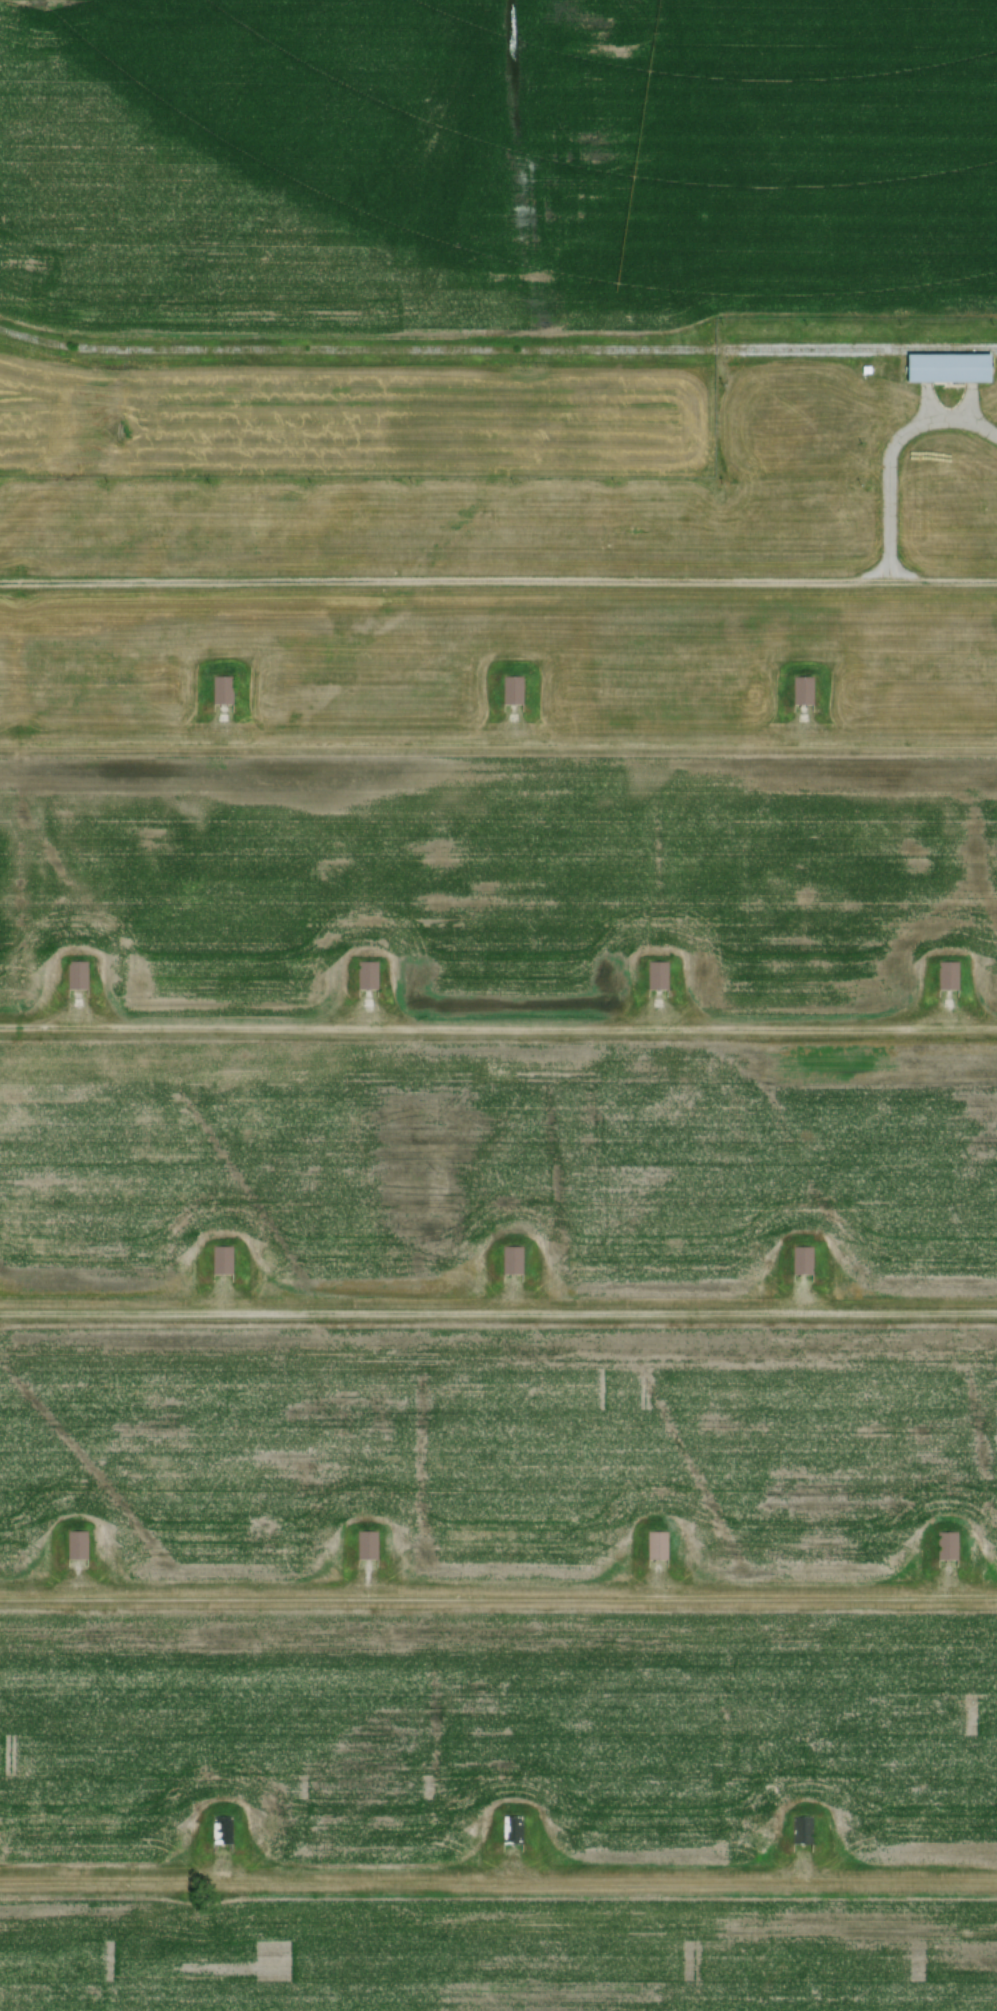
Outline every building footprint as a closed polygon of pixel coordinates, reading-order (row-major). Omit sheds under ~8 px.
[(989,384),(989,356),(905,356),(905,384),(989,384)] [(212,704),(232,704),(232,677),(212,677),(212,704)] [(503,704),(522,704),(522,677),(503,677),(503,704)] [(812,677),(793,677),(793,705),(812,705),(812,677)] [(67,962),(67,990),(87,990),(87,962),(67,962)] [(377,962),(356,962),(356,990),(377,990),(377,962)] [(668,990),(668,962),(647,962),(647,990),(668,990)] [(938,990),(957,990),(957,962),(938,962),(938,990)] [(212,1274),(231,1274),(231,1247),(212,1247),(212,1274)] [(502,1274),(522,1274),(522,1247),(502,1247),(502,1274)] [(812,1275),(812,1248),(792,1248),(792,1275),(812,1275)] [(67,1560),(86,1560),(86,1531),(67,1531),(67,1560)] [(356,1560),(376,1560),(376,1532),(356,1532),(356,1560)] [(666,1532),(647,1532),(647,1560),(666,1560),(666,1532)] [(957,1560),(957,1532),(937,1532),(937,1560),(957,1560)] [(210,1817),(210,1844),(230,1844),(230,1817),(210,1817)] [(521,1845),(521,1817),(501,1817),(501,1845),(521,1845)] [(791,1817),(791,1845),(811,1845),(811,1817),(791,1817)]
